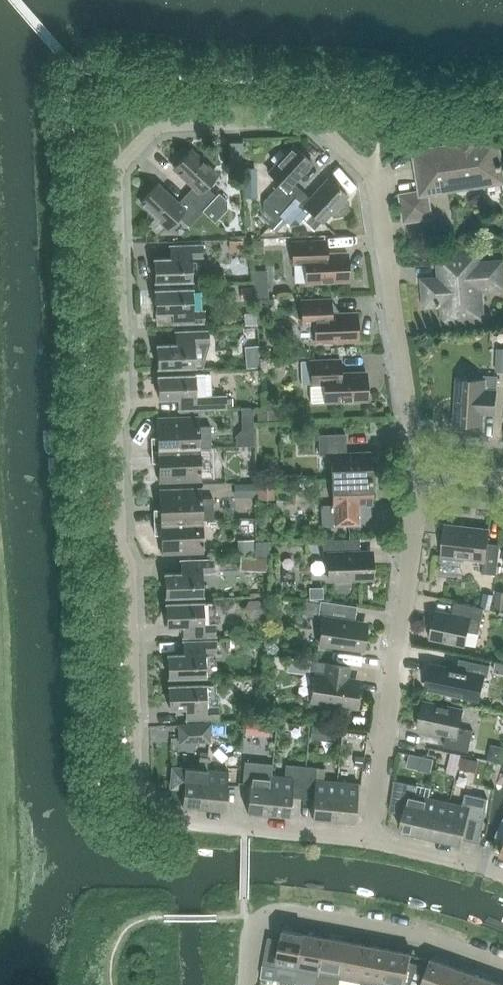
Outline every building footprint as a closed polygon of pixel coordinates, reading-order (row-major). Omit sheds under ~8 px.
[(420,151),(418,154),(417,157),(423,191),(403,194),(407,219),(432,215),(428,191),(502,180),(502,169),(502,167),(502,159),(501,151),(500,151),(498,138),(482,140),(481,130),(451,134),(452,145),(423,149),(420,151)] [(264,200),(264,209),(265,210),(275,219),(279,214),(286,207),(303,189),(294,181),(313,161),(295,144),(287,153),(281,147),(271,157),(278,163),(270,172),(281,182),(271,192),(264,200)] [(191,148),(174,166),(194,185),(186,194),(204,210),(216,221),(227,209),(228,199),(220,192),(218,195),(207,185),(218,174),(191,148)] [(286,207),(279,214),(290,224),(298,223),(301,220),(311,210),(322,221),(330,213),(334,217),(342,215),(349,209),(349,200),(345,196),(348,193),(330,177),(311,197),(303,189),(286,207)] [(158,183),(141,201),(169,226),(179,215),(190,225),(204,210),(186,194),(178,202),(158,183)] [(286,220),(279,214),(275,219),(269,225),(276,231),(286,220)] [(322,252),(322,239),(293,240),(294,263),(306,263),(307,281),(349,279),(348,251),(322,252)] [(193,278),(192,256),(204,255),(203,243),(175,244),(175,256),(155,257),(155,280),(193,278)] [(479,317),(476,289),(502,287),(502,260),(480,262),(479,252),(439,255),(441,277),(424,279),(426,305),(443,303),(444,320),(479,317)] [(194,309),(193,286),(156,288),(156,311),(177,310),(178,322),(206,321),(206,309),(194,309)] [(316,341),(359,339),(357,311),(332,312),(331,298),(302,299),(303,323),(315,322),(316,341)] [(181,330),(182,342),(157,343),(158,366),(195,365),(195,367),(202,367),(210,341),(209,329),(181,330)] [(341,358),(312,359),(312,383),(325,382),(326,401),(368,399),(367,371),(341,372),(341,358)] [(159,397),(184,396),(184,408),(226,407),(226,395),(212,395),(211,372),(158,374),(159,397)] [(483,420),(483,411),(497,412),(499,375),(485,374),(485,378),(459,377),(456,418),(483,420)] [(200,425),(200,415),(157,416),(158,436),(152,436),(152,448),(201,447),(212,446),(211,425),(200,425)] [(346,433),(319,434),(320,453),(332,453),(333,478),(372,477),(372,474),(371,474),(370,451),(347,452),(346,433)] [(202,479),(201,447),(152,448),(153,461),(159,460),(159,480),(202,479)] [(334,504),(322,504),(323,524),(360,522),(359,503),(372,503),(371,479),(372,479),(372,477),(333,478),(334,504)] [(269,498),(270,481),(260,480),(260,497),(269,498)] [(202,497),(202,487),(160,488),(160,508),(154,508),(155,520),(203,519),(214,518),(214,497),(202,497)] [(204,551),(203,519),(155,520),(155,533),(161,532),(162,552),(204,551)] [(497,573),(501,543),(488,542),(490,528),(447,523),(443,555),(485,560),(483,572),(497,573)] [(254,538),(237,538),(237,555),(254,555),(254,538)] [(360,538),(323,539),(323,553),(328,553),(329,578),(370,577),(369,550),(360,551),(360,538)] [(204,593),(203,571),(214,570),(214,558),(186,559),(186,571),(165,571),(166,595),(204,593)] [(355,620),(357,605),(321,599),(318,616),(323,616),(319,642),(360,648),(364,622),(355,620)] [(204,600),(166,601),(167,625),(188,624),(188,636),(216,635),(216,623),(205,623),(204,600)] [(465,644),(468,630),(479,632),(485,608),(456,602),(453,614),(437,610),(432,636),(465,644)] [(188,653),(167,654),(168,677),(206,676),(206,675),(205,653),(217,653),(216,640),(188,641),(188,653)] [(487,675),(490,663),(462,657),(460,669),(432,663),(427,687),(464,695),(469,672),(487,675)] [(356,679),(347,678),(349,665),(312,659),(310,673),(315,674),(311,699),(352,705),(356,679)] [(206,684),(168,685),(168,708),(189,707),(190,720),(218,719),(218,705),(207,705),(206,684)] [(445,745),(469,751),(474,730),(460,727),(464,708),(425,700),(419,727),(447,733),(445,745)] [(211,723),(178,724),(179,744),(210,743),(211,723)] [(204,806),(207,769),(209,752),(200,751),(199,768),(173,765),(171,786),(184,787),(182,804),(204,806)] [(455,768),(477,772),(480,760),(458,755),(455,768)] [(269,812),(274,812),(290,814),(292,796),(303,797),(306,765),(286,763),(285,776),(272,775),(269,812)] [(325,767),(306,765),(303,797),(314,798),(312,816),(334,818),(337,781),(324,779),(325,767)] [(225,808),(229,771),(207,769),(204,806),(225,808)] [(247,810),(269,812),(272,775),(251,773),(247,810)] [(418,785),(395,780),(391,810),(404,813),(401,828),(422,833),(430,797),(416,794),(418,785)] [(359,783),(337,781),(334,818),(355,820),(359,783)] [(485,820),(488,798),(466,793),(463,804),(451,801),(442,838),(463,842),(464,839),(480,842),(485,820)] [(451,801),(430,797),(422,833),(442,838),(451,801)] [(296,982),(298,970),(306,932),(283,928),(281,938),(268,935),(263,963),(279,966),(278,974),(282,981),(296,984),(296,982)] [(306,932),(298,970),(296,982),(311,984),(317,984),(327,936),(306,932)] [(348,940),(327,936),(317,984),(340,984),(341,978),(348,940)] [(341,978),(362,982),(369,944),(348,940),(341,978)] [(390,948),(369,944),(362,982),(362,984),(384,984),(390,948)] [(427,968),(411,962),(412,953),(390,948),(384,984),(421,984),(427,968)] [(452,965),(431,958),(427,968),(421,984),(445,984),(452,965)] [(452,965),(445,984),(468,984),(472,972),(452,965)] [(472,972),(468,984),(491,984),(493,980),(472,972)]
